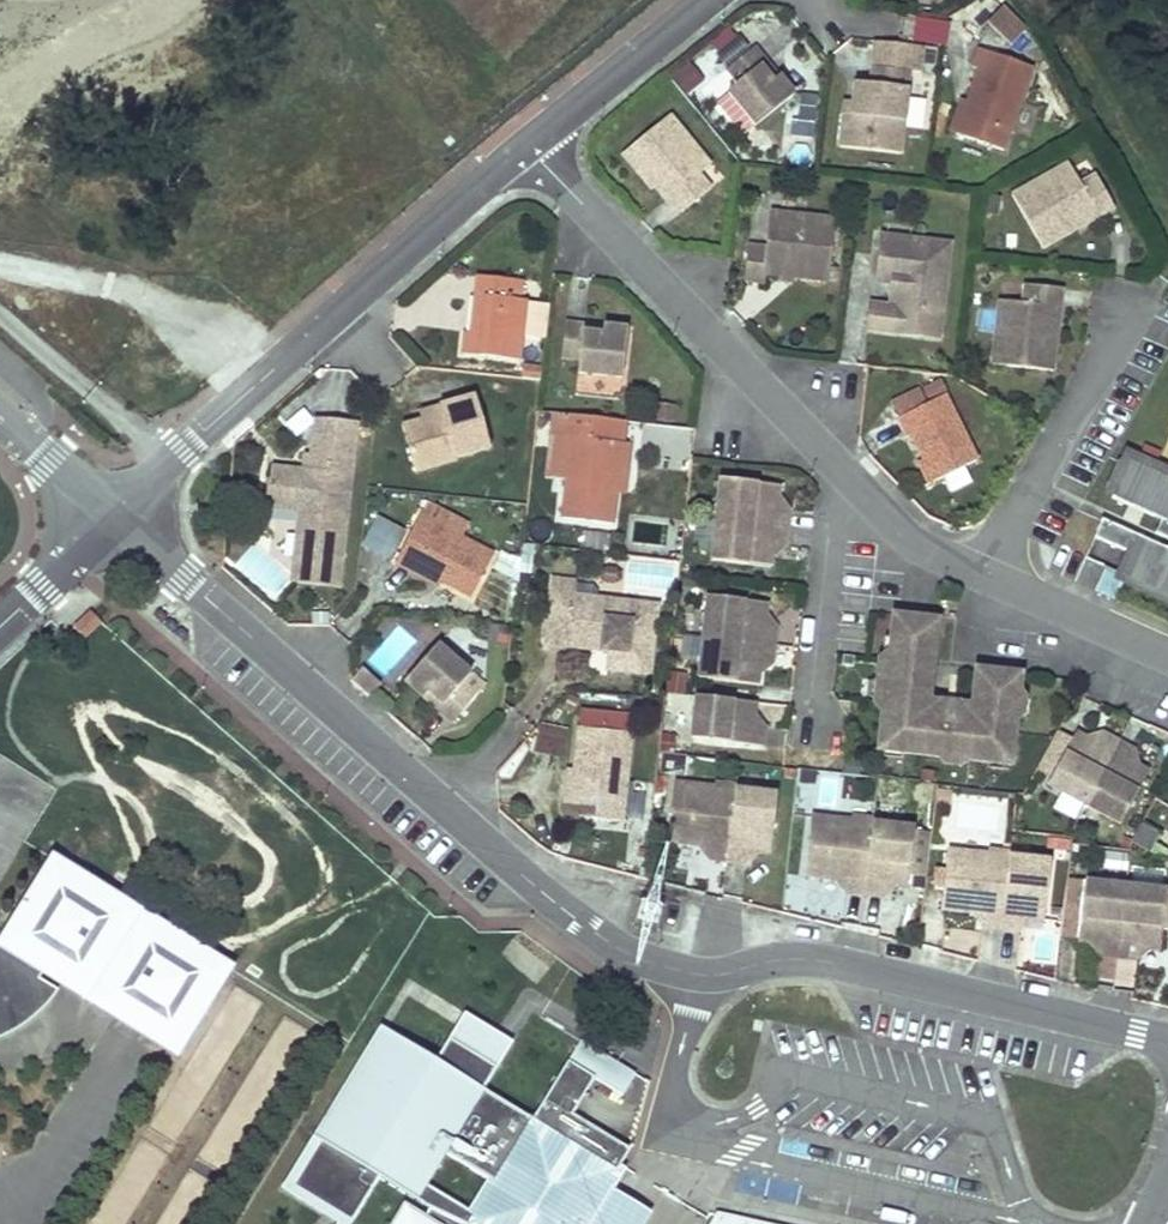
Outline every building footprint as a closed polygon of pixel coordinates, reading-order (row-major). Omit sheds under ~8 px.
[(1014,55),(1028,40),(1002,15),(988,30),(1014,55)] [(923,52),(876,46),(870,93),(855,92),(852,111),(852,117),(843,117),(839,155),(903,162),(912,80),(920,81),(923,52)] [(757,55),(726,81),(737,93),(727,102),(756,136),(796,102),(781,83),(776,88),(762,72),(768,68),(757,55)] [(966,109),(955,141),(1006,159),(1035,77),(979,57),(972,76),(978,78),(966,109)] [(670,77),(688,94),(706,76),(687,59),(670,77)] [(781,83),(768,68),(762,72),(776,88),(781,83)] [(955,141),(966,109),(960,107),(949,139),(955,141)] [(669,123),(621,165),(645,193),(651,188),(656,195),(679,221),(710,194),(700,181),(711,171),(669,123)] [(1067,170),(1011,202),(1043,258),(1079,237),(1074,229),(1094,217),(1099,226),(1114,218),(1095,183),(1079,191),(1067,170)] [(651,199),(656,195),(651,188),(645,193),(651,199)] [(1074,229),(1079,237),(1099,226),(1094,217),(1074,229)] [(749,251),(745,289),(764,291),(765,282),(827,289),(834,225),(770,219),(766,253),(749,251)] [(881,241),(875,292),(889,294),(895,295),(893,312),(887,311),(870,309),(866,339),(942,348),(946,317),(935,306),(939,272),(952,266),(953,250),(881,241)] [(935,306),(946,317),(952,266),(939,272),(935,306)] [(523,287),(476,283),(474,302),(483,303),(480,341),(471,340),(464,339),(462,360),(522,366),(524,339),(527,309),(527,307),(521,306),(523,287)] [(1021,311),(999,308),(991,371),(1055,379),(1057,360),(1047,359),(1053,314),(1062,315),(1064,297),(1023,292),(1021,311)] [(480,341),(483,303),(474,302),(471,340),(480,341)] [(527,309),(524,339),(547,341),(549,311),(527,309)] [(1057,360),(1062,315),(1053,314),(1047,359),(1057,360)] [(584,330),(567,328),(562,367),(580,369),(579,380),(623,385),(628,334),(604,332),(603,338),(584,336),(584,330)] [(603,338),(604,332),(584,330),(584,336),(603,338)] [(525,374),(523,386),(541,388),(543,376),(525,374)] [(892,409),(899,424),(925,411),(918,396),(892,409)] [(899,424),(895,426),(905,444),(910,443),(921,465),(932,487),(977,465),(944,401),(925,411),(899,424)] [(422,426),(404,432),(418,478),(490,456),(474,402),(439,413),(441,420),(422,426)] [(420,419),(422,426),(441,420),(439,413),(420,419)] [(626,427),(562,419),(559,443),(571,445),(561,524),(614,530),(618,500),(624,450),(626,427)] [(276,488),(271,488),(268,515),(299,519),(293,570),(330,575),(331,569),(345,571),(361,431),(315,426),(311,460),(306,460),(304,475),(278,472),(276,488)] [(632,451),(624,450),(618,500),(626,501),(632,451)] [(932,487),(921,465),(916,468),(927,489),(932,487)] [(1130,465),(1113,505),(1160,526),(1154,538),(1167,544),(1167,482),(1130,465)] [(718,486),(710,565),(771,572),(772,563),(774,551),(786,553),(790,516),(778,514),(779,503),(780,493),(718,486)] [(790,516),(779,503),(778,514),(790,516)] [(363,546),(394,555),(404,521),(372,512),(363,546)] [(423,522),(397,572),(433,591),(435,586),(441,589),(470,604),(494,559),(423,522)] [(1142,543),(1124,584),(1167,603),(1167,554),(1142,543)] [(772,563),(786,553),(774,551),(772,563)] [(330,575),(293,570),(291,588),(342,594),(345,571),(331,569),(330,575)] [(576,586),(552,584),(545,652),(564,654),(565,646),(599,650),(598,658),(608,659),(606,676),(651,681),(659,610),(575,601),(576,586)] [(704,603),(696,683),(758,689),(760,678),(761,664),(773,666),(776,632),(766,631),(767,619),(768,610),(704,603)] [(90,618),(76,633),(87,644),(102,628),(90,618)] [(776,632),(767,619),(766,631),(776,632)] [(939,625),(890,619),(886,656),(879,719),(875,756),(934,763),(965,766),(1010,771),(1015,728),(1018,695),(1020,677),(973,672),(969,708),(930,704),(939,625)] [(598,658),(599,650),(565,646),(564,654),(598,658)] [(439,650),(406,689),(423,703),(427,699),(442,712),(439,717),(453,729),(477,700),(463,688),(472,678),(439,650)] [(871,709),(879,719),(886,656),(876,664),(871,709)] [(760,678),(773,666),(761,664),(760,678)] [(1018,695),(1015,728),(1023,721),(1025,703),(1018,695)] [(442,712),(427,699),(423,703),(439,717),(442,712)] [(755,720),(757,708),(693,702),(690,742),(764,750),(766,732),(754,731),(755,720)] [(766,732),(755,720),(754,731),(766,732)] [(566,753),(568,724),(535,721),(533,751),(566,753)] [(633,741),(580,736),(573,799),(602,803),(599,824),(624,827),(633,741)] [(1045,792),(1117,830),(1147,776),(1139,772),(1127,765),(1133,754),(1101,737),(1095,748),(1084,743),(1075,738),(1045,792)] [(1095,748),(1101,737),(1084,743),(1095,748)] [(1139,772),(1133,754),(1127,765),(1139,772)] [(965,766),(934,763),(940,770),(960,772),(965,766)] [(573,799),(575,776),(567,775),(563,821),(599,824),(602,803),(573,799)] [(716,784),(715,791),(740,794),(741,786),(716,784)] [(715,791),(679,787),(672,848),(701,852),(715,854),(714,866),(748,871),(750,857),(762,859),(775,860),(783,799),(740,794),(715,791)] [(1005,831),(1007,798),(950,794),(948,827),(1005,831)] [(848,815),(847,824),(875,827),(876,818),(848,815)] [(816,821),(809,883),(837,886),(849,888),(848,899),(884,903),(886,892),(898,893),(909,895),(916,832),(875,827),(847,824),(816,821)] [(988,850),(988,857),(1011,860),(1012,853),(988,850)] [(714,866),(715,854),(701,852),(714,866)] [(988,857),(951,853),(944,915),(974,918),(987,920),(986,933),(1022,936),(1023,924),(1035,926),(1045,927),(1051,864),(1011,860),(988,857)] [(748,871),(762,859),(750,857),(748,871)] [(34,1018),(24,1011),(44,979),(177,1062),(234,972),(54,860),(0,946),(0,1026),(34,1018)] [(848,899),(849,888),(837,886),(848,899)] [(1082,947),(1090,948),(1103,950),(1101,962),(1136,966),(1137,954),(1150,956),(1162,957),(1167,909),(1167,896),(1090,886),(1082,947)] [(884,903),(898,893),(886,892),(884,903)] [(986,933),(987,920),(974,918),(986,933)] [(1022,936),(1035,926),(1023,924),(1022,936)] [(1101,962),(1103,950),(1090,948),(1101,962)] [(1136,966),(1150,956),(1137,954),(1136,966)] [(429,1213),(450,1223),(467,1223),(529,1123),(484,1095),(512,1048),(500,1041),(464,1019),(435,1066),(385,1036),(289,1191),(331,1215),(346,1223),(354,1223),(379,1182),(429,1213)] [(622,1100),(636,1077),(580,1044),(533,1122),(531,1121),(529,1123),(616,1176),(622,1166),(630,1154),(572,1119),(594,1083),(622,1100)] [(648,1217),(606,1192),(616,1176),(529,1123),(467,1223),(643,1223),(648,1217)] [(429,1213),(424,1223),(450,1223),(429,1213)] [(710,1223),(803,1223),(804,1223),(711,1213),(710,1223)]
